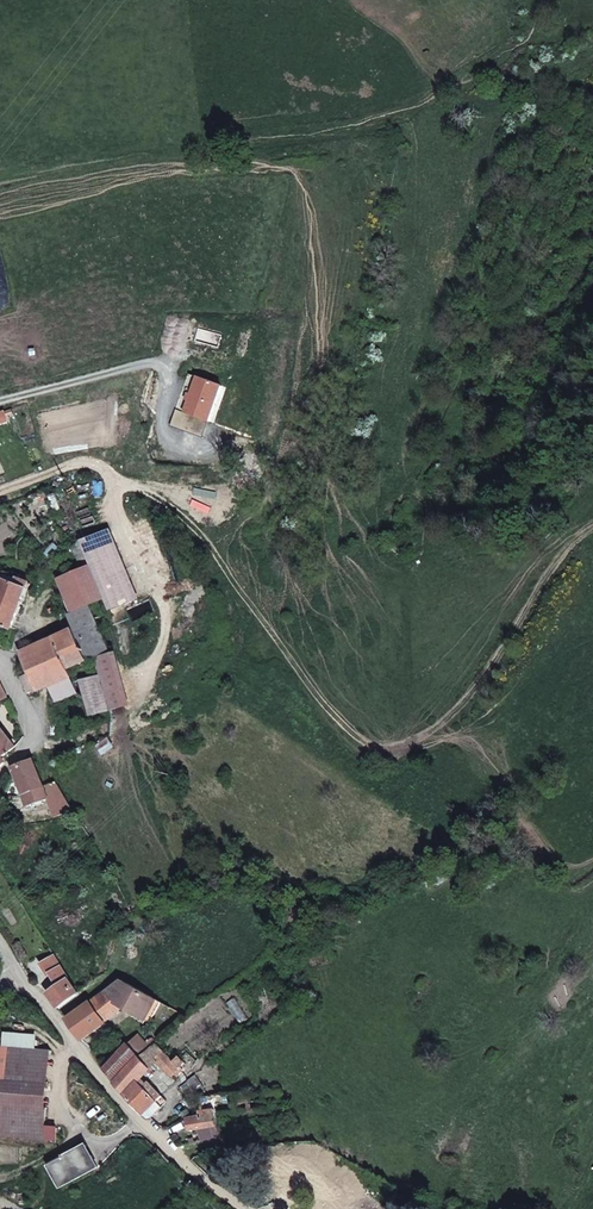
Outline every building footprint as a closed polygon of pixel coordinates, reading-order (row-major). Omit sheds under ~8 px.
[(187,371),(174,407),(183,410),(195,374),(187,371)] [(220,383),(195,374),(183,410),(207,418),(220,383)] [(93,568),(101,589),(106,605),(132,596),(106,525),(82,534),(84,539),(91,558),(99,555),(101,559),(100,564),(93,568)] [(390,527),(383,539),(392,544),(399,533),(390,527)] [(101,559),(99,555),(91,558),(77,563),(88,593),(101,589),(93,568),(100,564),(101,559)] [(74,622),(107,609),(106,605),(101,589),(88,593),(77,563),(77,562),(61,568),(62,572),(74,602),(67,605),(74,622)] [(25,589),(3,580),(0,588),(0,624),(9,629),(25,589)] [(72,680),(70,671),(108,654),(97,620),(109,615),(107,609),(74,622),(37,637),(35,633),(23,635),(17,646),(28,675),(18,679),(24,696),(34,693),(36,699),(50,692),(71,680),(72,680)] [(90,721),(99,719),(127,710),(109,656),(94,662),(100,683),(80,689),(81,692),(90,721)] [(79,699),(71,680),(50,692),(58,709),(79,699)] [(5,764),(1,759),(14,750),(0,736),(0,769),(5,764)] [(43,787),(34,761),(13,769),(23,795),(43,787)] [(43,787),(23,795),(34,823),(53,815),(57,823),(75,815),(61,791),(48,797),(43,787)] [(62,985),(50,993),(60,1012),(79,997),(69,981),(72,979),(57,958),(44,966),(52,978),(56,976),(62,985)] [(166,1017),(173,1010),(122,987),(70,1026),(81,1041),(83,1040),(125,1009),(154,1024),(157,1017),(163,1015),(166,1017)] [(52,1100),(57,1044),(36,1041),(38,1028),(11,1025),(10,1038),(0,1037),(0,1093),(52,1100)] [(129,1045),(141,1057),(157,1045),(159,1043),(150,1032),(142,1039),(139,1036),(129,1045)] [(102,1070),(112,1080),(141,1057),(129,1045),(104,1068),(102,1070)] [(174,1063),(157,1045),(141,1057),(112,1080),(110,1082),(148,1118),(161,1105),(139,1084),(160,1064),(173,1076),(186,1065),(180,1058),(174,1063)] [(200,1097),(202,1113),(216,1111),(217,1117),(271,1106),(260,1088),(241,1092),(225,1095),(200,1097)] [(49,1133),(50,1121),(52,1100),(0,1093),(0,1126),(49,1133)] [(198,1113),(201,1127),(218,1124),(217,1117),(216,1111),(202,1113),(198,1113)] [(267,1117),(272,1132),(294,1127),(285,1112),(267,1117)] [(189,1132),(201,1127),(198,1113),(186,1115),(189,1132)] [(62,1123),(50,1121),(49,1133),(60,1135),(62,1123)] [(221,1140),(218,1124),(201,1127),(204,1143),(221,1140)] [(92,1146),(59,1162),(71,1185),(104,1168),(92,1146)]
